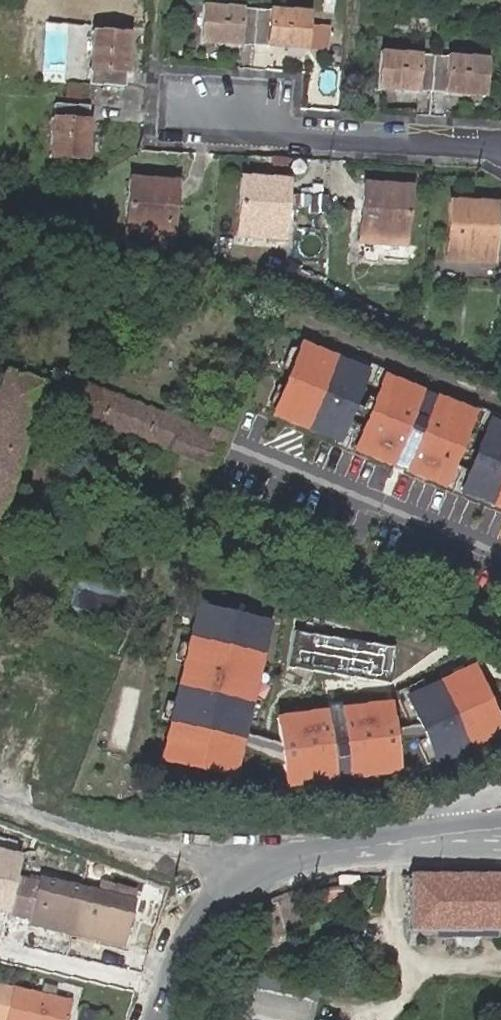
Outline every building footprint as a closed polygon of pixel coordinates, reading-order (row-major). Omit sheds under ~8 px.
[(306,45),(308,4),(224,0),(202,0),(200,42),(306,45)] [(131,26),(92,24),(90,79),(129,81),(131,26)] [(490,50),(386,45),(384,83),(438,87),(488,90),(490,50)] [(384,83),(383,104),(437,107),(438,87),(384,83)] [(93,103),(54,101),(51,154),(91,156),(93,103)] [(180,175),(134,174),(132,232),(177,233),(180,175)] [(245,232),(256,232),(281,233),(291,234),(292,177),(246,176),(245,232)] [(405,238),(413,239),(413,183),(365,181),(364,237),(384,238),(405,238)] [(454,200),(454,252),(500,255),(500,202),(454,200)] [(281,233),(256,232),(255,249),(280,250),(281,233)] [(384,258),(404,259),(405,238),(384,238),(384,258)] [(367,368),(300,342),(272,415),(338,441),(367,368)] [(0,392),(0,519),(46,382),(8,368),(0,392)] [(476,411),(383,374),(353,449),(446,486),(476,411)] [(224,461),(235,431),(231,429),(219,424),(216,434),(65,383),(57,404),(224,461)] [(489,416),(459,492),(500,508),(500,421),(489,416)] [(271,621),(195,603),(158,761),(234,779),(271,621)] [(287,665),(390,674),(393,640),(290,631),(287,665)] [(404,697),(438,768),(500,738),(500,724),(473,665),(404,697)] [(389,699),(339,706),(349,779),(399,772),(389,699)] [(324,709),(274,716),(284,787),(334,780),(324,709)] [(0,850),(0,910),(1,910),(14,854),(0,850)] [(476,873),(404,875),(406,930),(500,928),(500,873),(476,873)] [(132,900),(34,878),(32,883),(9,878),(2,912),(25,917),(24,922),(122,944),(132,900)] [(406,930),(406,937),(500,936),(500,928),(406,930)] [(69,1002),(53,998),(54,987),(41,984),(38,995),(0,985),(0,1019),(64,1019),(69,1002)] [(315,1000),(237,984),(231,1014),(259,1019),(311,1019),(315,1000)]
